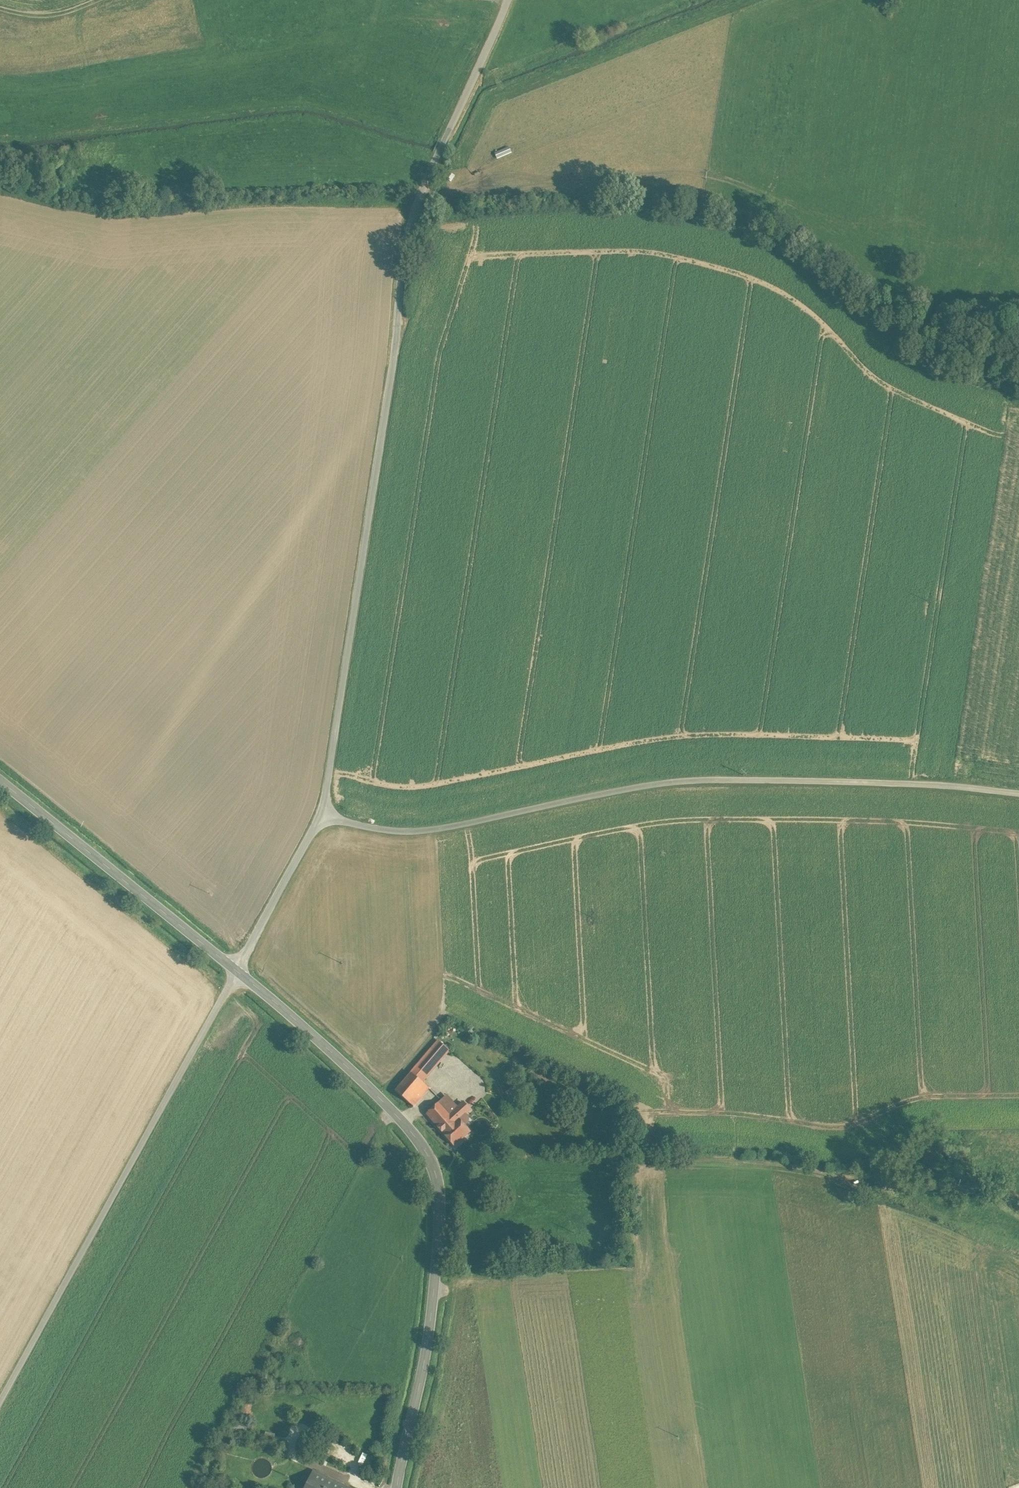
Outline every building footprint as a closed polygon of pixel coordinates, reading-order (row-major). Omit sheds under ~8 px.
[(438,1040),(411,1072),(419,1079),(446,1047),(438,1040)] [(419,1079),(411,1072),(395,1091),(413,1106),(429,1088),(419,1079)] [(508,1079),(502,1085),(509,1092),(514,1087),(508,1079)] [(456,1110),(444,1097),(426,1114),(443,1132),(458,1119),(459,1119),(461,1117),(466,1113),(474,1122),(486,1111),(471,1095),(456,1110)] [(467,1128),(474,1122),(466,1113),(461,1117),(464,1120),(461,1122),(467,1128)] [(461,1117),(459,1119),(458,1119),(443,1132),(454,1145),(469,1131),(467,1128),(461,1122),(464,1120),(461,1117)] [(314,1471),(306,1487),(349,1487),(314,1471)]
